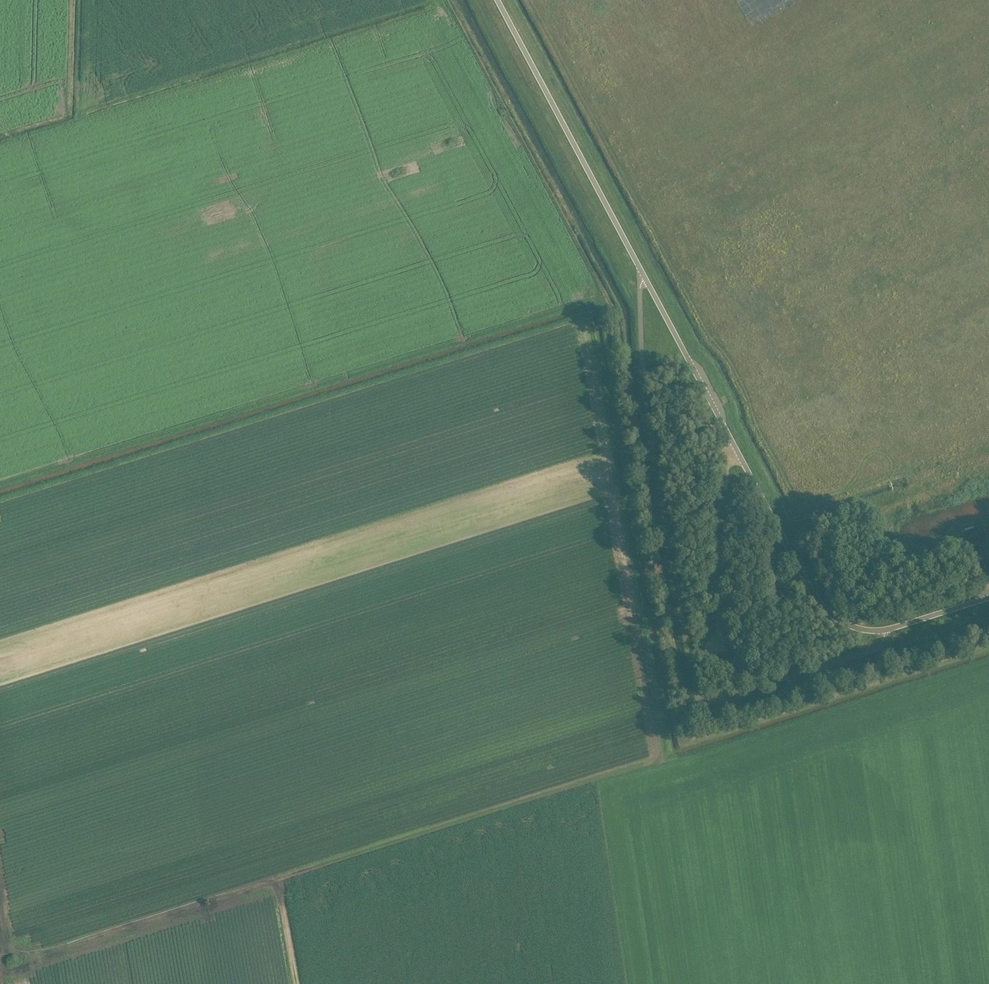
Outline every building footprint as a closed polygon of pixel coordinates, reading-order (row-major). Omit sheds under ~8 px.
[(967,540),(977,537),(978,540),(986,538),(983,527),(974,530),(965,533),(967,540)]
